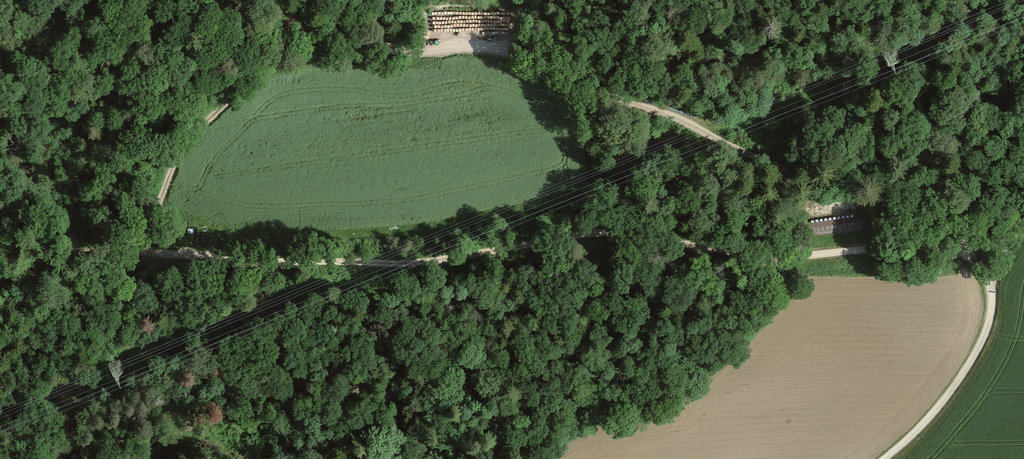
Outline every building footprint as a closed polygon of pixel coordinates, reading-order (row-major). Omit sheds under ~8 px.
[(849,230),(849,224),(855,224),(854,217),(815,218),(816,231),(849,230)]
